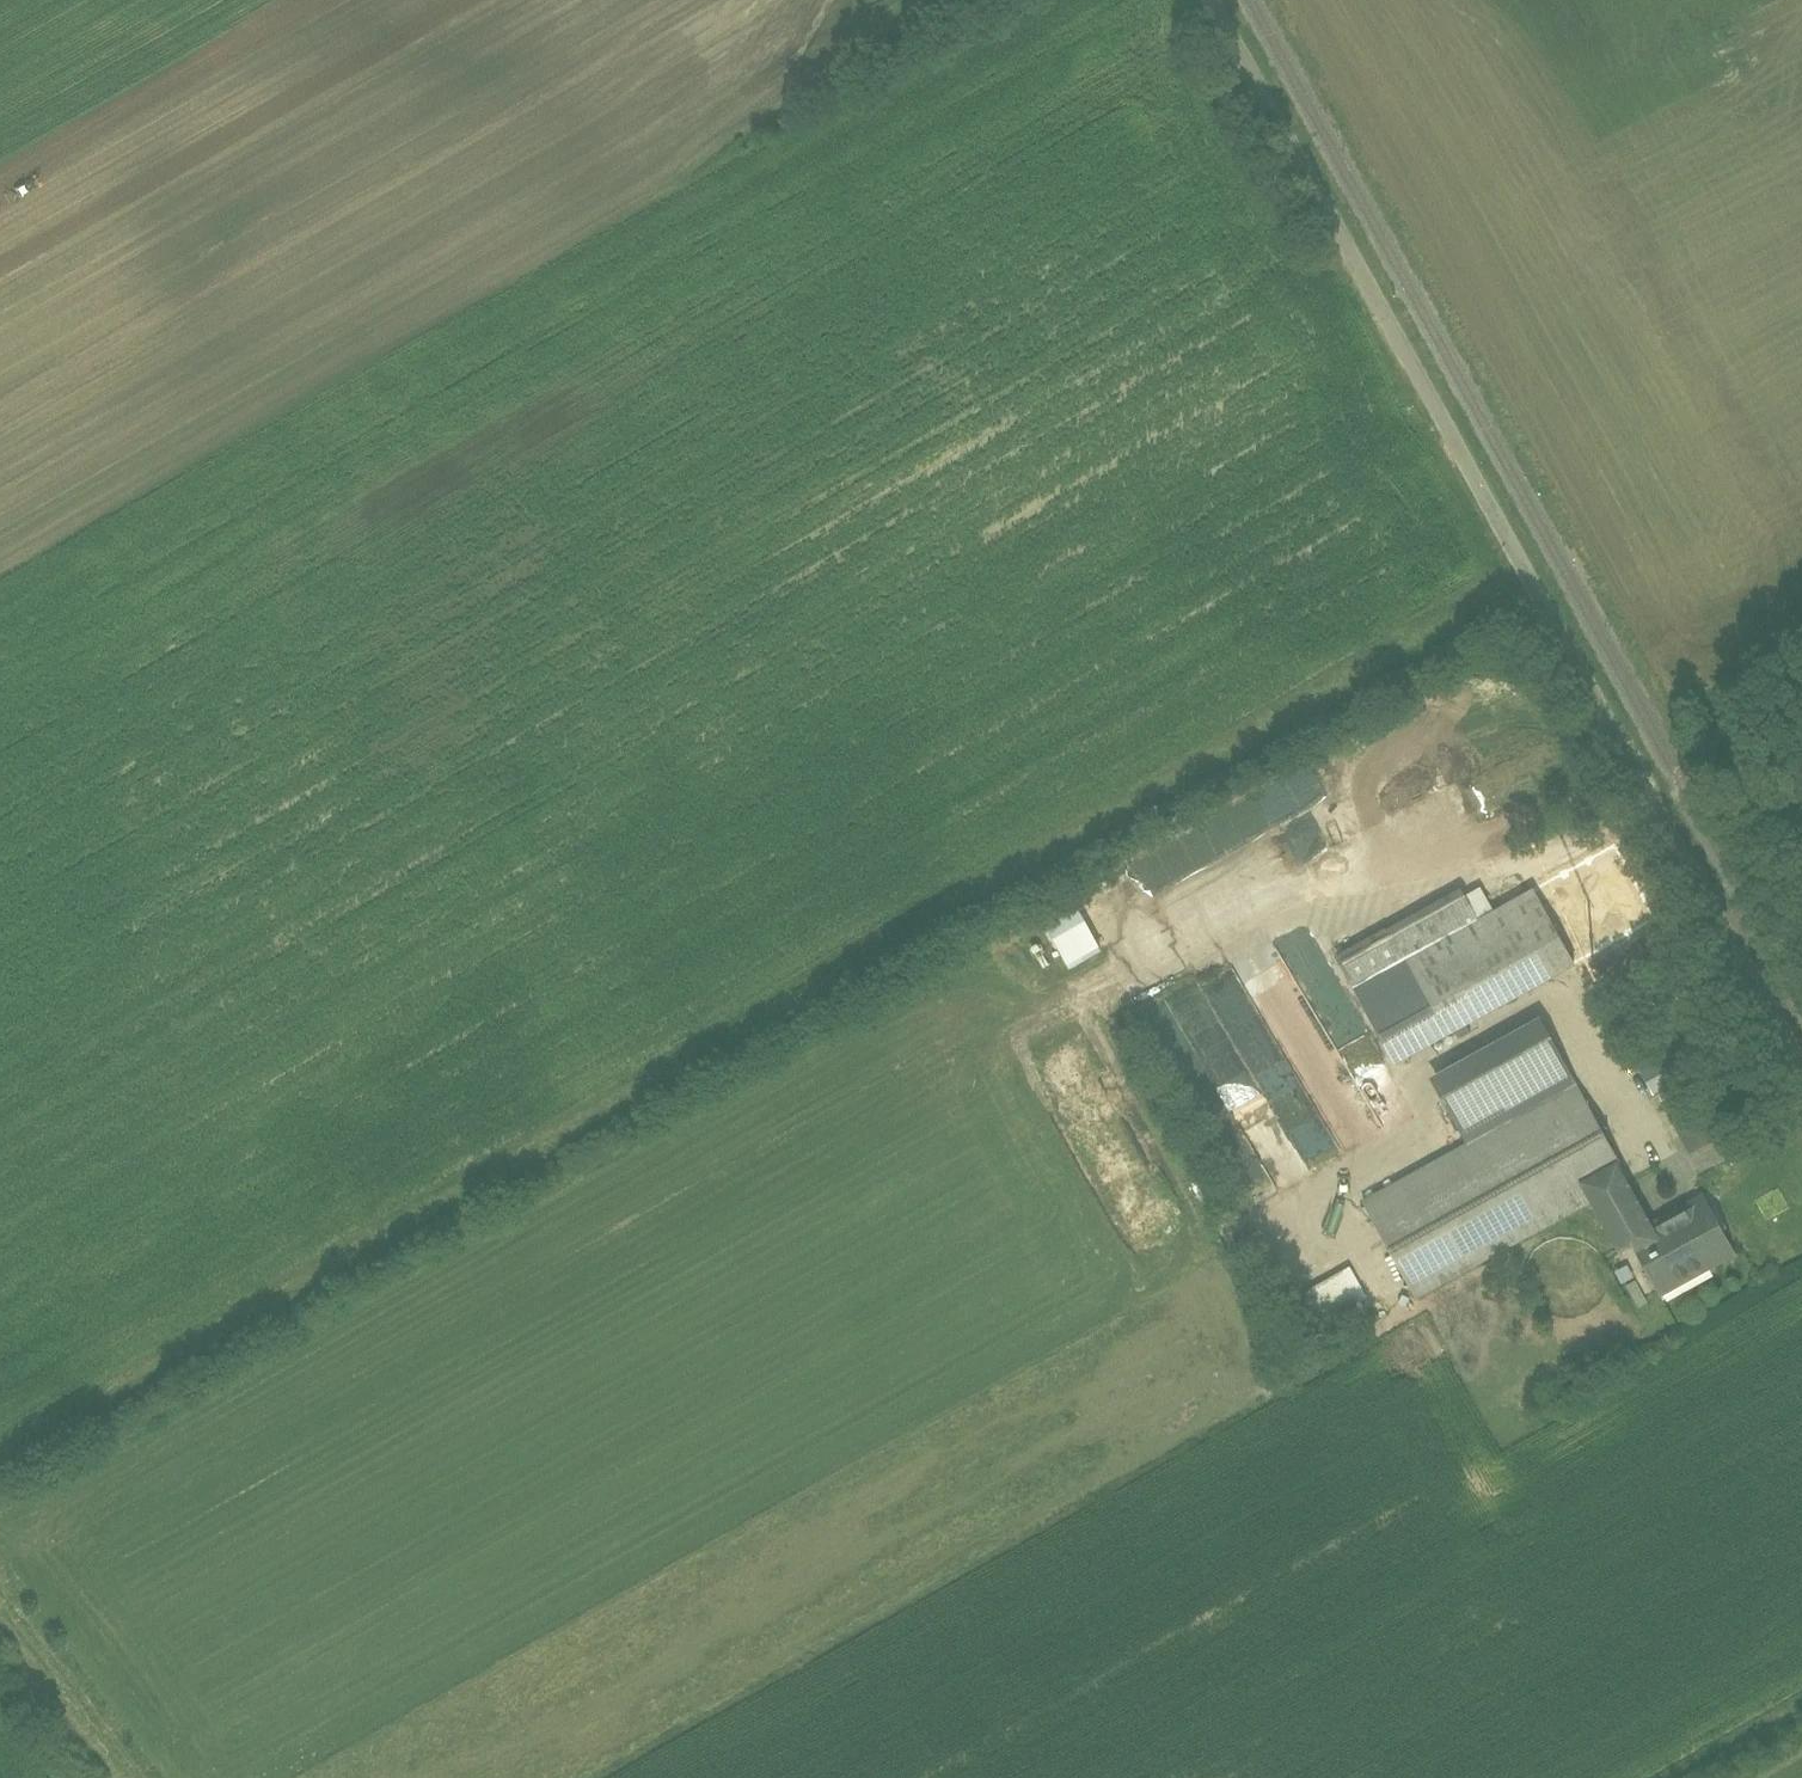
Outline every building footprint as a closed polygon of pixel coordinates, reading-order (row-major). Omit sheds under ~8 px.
[(1243,795),(1253,822),(1315,800),(1306,773),(1243,795)] [(1463,893),(1338,959),(1391,1059),(1571,964),(1531,888),(1476,917),(1463,893)] [(1077,967),(1111,949),(1079,891),(1045,910),(1077,967)] [(1238,966),(1205,980),(1237,1055),(1269,1041),(1238,966)] [(1472,1142),(1364,1205),(1416,1295),(1593,1193),(1621,1242),(1630,1237),(1657,1221),(1542,1023),(1437,1083),(1472,1142)] [(1652,1079),(1693,1154),(1720,1140),(1678,1065),(1652,1079)] [(1657,1221),(1630,1237),(1663,1295),(1739,1252),(1706,1193),(1657,1221)] [(1356,1265),(1317,1283),(1332,1316),(1371,1298),(1356,1265)]
